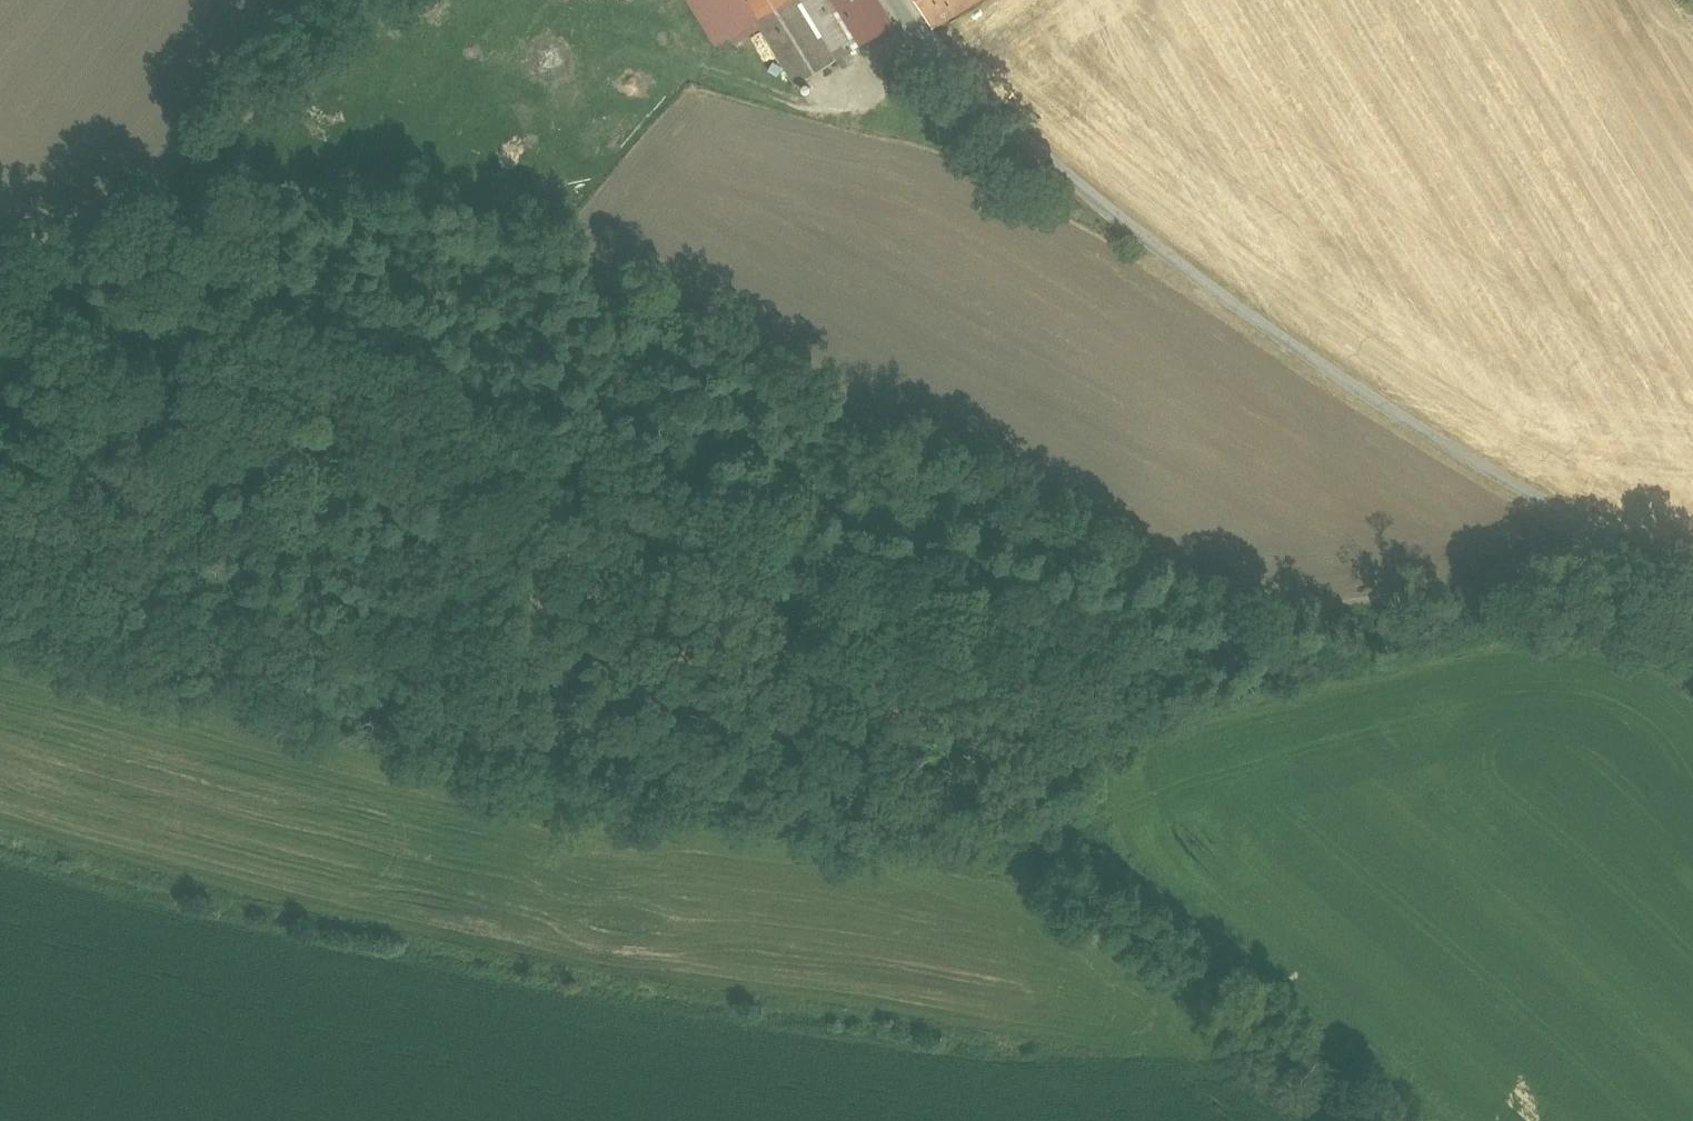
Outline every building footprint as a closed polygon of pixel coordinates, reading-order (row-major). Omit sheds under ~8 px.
[(719,0),(691,0),(718,44),(738,31),(719,0)] [(746,0),(719,0),(738,31),(757,19),(746,0)] [(757,19),(788,0),(746,0),(757,19)] [(757,19),(797,84),(836,60),(799,0),(788,0),(757,19)] [(878,0),(799,0),(836,60),(893,25),(878,0)] [(933,26),(976,0),(918,0),(933,26)]
